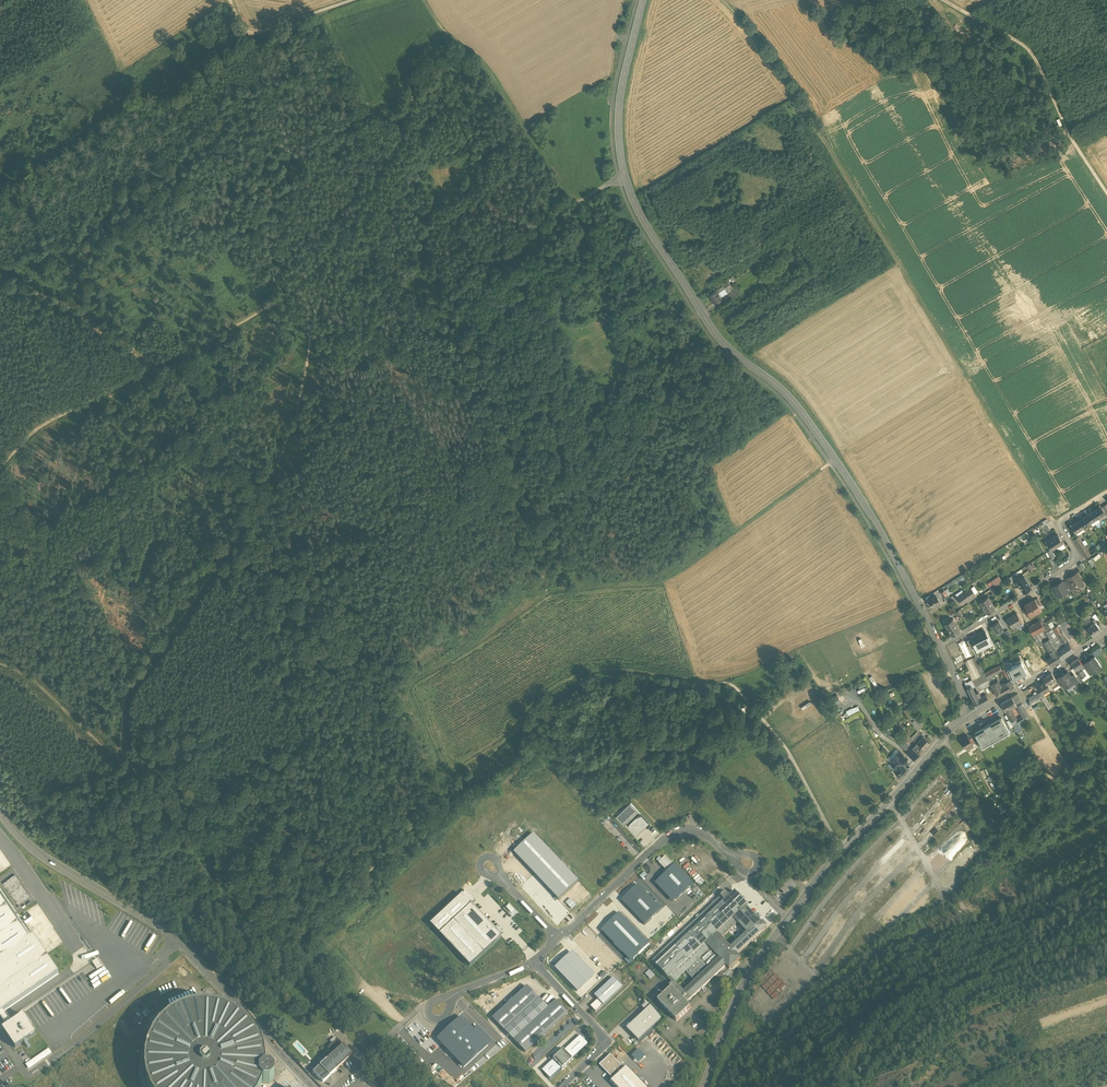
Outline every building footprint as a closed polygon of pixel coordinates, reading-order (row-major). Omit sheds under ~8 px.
[(736,288),(727,293),(731,299),(739,294),(736,288)] [(715,304),(722,299),(717,291),(709,296),(715,304)] [(1102,507),(1101,506),(1093,511),(1098,518),(1105,513),(1102,507)] [(1098,518),(1093,511),(1086,516),(1090,522),(1098,518)] [(1090,523),(1086,516),(1079,521),(1083,527),(1090,523)] [(1083,527),(1079,521),(1071,526),(1076,532),(1083,527)] [(1058,535),(1047,542),(1052,550),(1063,542),(1058,535)] [(1077,572),(1068,577),(1073,585),(1074,587),(1082,581),(1077,572)] [(962,573),(955,577),(959,583),(966,578),(962,573)] [(1031,586),(1024,574),(1016,579),(1023,590),(1024,591),(1031,586)] [(998,575),(990,580),(994,585),(1001,580),(998,575)] [(955,578),(946,583),(949,587),(957,582),(955,578)] [(1023,590),(1016,579),(1015,580),(1022,591),(1023,590)] [(1062,581),(1053,586),(1059,596),(1068,590),(1063,582),(1062,581)] [(971,587),(957,596),(961,603),(966,599),(967,600),(976,594),(971,587)] [(1088,593),(1092,599),(1096,596),(1092,590),(1088,593)] [(937,593),(928,598),(932,605),(940,601),(937,596),(939,596),(937,593)] [(995,607),(987,595),(980,600),(987,611),(987,612),(995,607)] [(1035,599),(1035,598),(1029,601),(1036,612),(1041,609),(1039,605),(1035,599)] [(987,611),(980,600),(978,601),(985,612),(987,611)] [(1036,612),(1029,601),(1024,604),(1024,605),(1028,611),(1030,615),(1036,612)] [(1016,612),(1006,617),(1012,627),(1022,622),(1016,612)] [(1090,621),(1085,612),(1081,615),(1087,628),(1092,624),(1090,621)] [(960,629),(952,618),(944,623),(952,634),(960,629)] [(1003,627),(998,620),(990,625),(993,630),(995,629),(996,632),(1003,627)] [(1042,629),(1039,623),(1041,622),(1040,620),(1028,626),(1031,631),(1032,634),(1036,632),(1042,629)] [(1101,630),(1095,622),(1092,624),(1087,628),(1093,636),(1101,630)] [(952,634),(944,623),(943,624),(950,635),(952,634)] [(1060,632),(1053,636),(1050,629),(1046,623),(1043,625),(1044,628),(1045,629),(1047,634),(1050,638),(1055,647),(1062,658),(1074,649),(1062,633),(1063,633),(1062,632),(1061,632),(1060,632)] [(1057,625),(1050,629),(1053,636),(1060,632),(1057,625)] [(993,644),(985,629),(970,636),(971,638),(975,647),(978,652),(993,644)] [(975,647),(971,638),(967,640),(972,649),(975,647)] [(1050,638),(1045,641),(1047,647),(1050,651),(1055,647),(1050,638)] [(966,657),(971,655),(964,640),(959,643),(966,657)] [(1062,658),(1055,647),(1050,651),(1053,656),(1050,657),(1046,659),(1049,665),(1062,658)] [(1022,653),(1024,659),(1030,656),(1028,650),(1022,653)] [(984,673),(976,656),(971,658),(980,675),(984,673)] [(1095,656),(1086,662),(1093,671),(1101,665),(1095,656)] [(980,675),(971,658),(965,662),(972,680),(977,677),(980,675)] [(1083,664),(1078,658),(1071,663),(1076,670),(1078,674),(1081,677),(1085,674),(1082,669),(1085,667),(1083,664)] [(1086,662),(1083,664),(1085,667),(1089,674),(1093,671),(1086,662)] [(1022,663),(1009,669),(1014,679),(1027,673),(1022,663)] [(996,667),(985,673),(987,677),(991,675),(998,671),(996,667)] [(1068,671),(1064,673),(1062,673),(1062,675),(1058,677),(1062,683),(1065,687),(1074,681),(1071,676),(1068,671)] [(984,673),(980,675),(977,677),(980,684),(983,689),(991,684),(987,677),(985,673),(984,673)] [(1052,673),(1043,678),(1045,681),(1047,684),(1055,679),(1052,673)] [(977,677),(972,680),(975,686),(978,691),(983,689),(980,684),(977,677)] [(965,683),(967,688),(971,685),(972,687),(975,686),(972,680),(967,682),(965,683)] [(1008,690),(1004,683),(999,685),(996,680),(995,681),(996,682),(995,682),(991,684),(997,696),(1008,690)] [(1010,680),(1008,681),(1004,683),(1008,690),(1014,687),(1010,680)] [(1047,684),(1045,681),(1038,685),(1041,691),(1043,694),(1050,689),(1047,684)] [(971,685),(967,688),(974,701),(978,698),(975,693),(972,687),(971,685)] [(978,698),(974,701),(977,707),(990,700),(986,693),(981,696),(978,691),(978,692),(975,693),(978,698)] [(1017,694),(1012,697),(1016,704),(1023,718),(1028,715),(1017,694)] [(1045,696),(1041,698),(1049,710),(1052,708),(1045,696)] [(1012,697),(1001,703),(1005,711),(1009,708),(1016,704),(1012,697)] [(849,715),(860,710),(858,705),(847,710),(849,715)] [(1009,708),(1005,711),(1011,721),(1015,718),(1009,708)] [(973,733),(981,748),(1010,732),(1002,717),(973,733)] [(911,725),(916,729),(920,725),(915,720),(911,725)] [(919,733),(914,739),(917,742),(923,736),(919,733)] [(973,743),(968,735),(961,740),(966,748),(973,743)] [(930,743),(923,736),(917,742),(924,749),(930,743)] [(924,749),(917,742),(914,746),(912,748),(919,754),(924,749)] [(919,754),(912,748),(907,754),(914,760),(919,754)] [(890,763),(897,770),(902,765),(908,759),(901,752),(890,763)] [(906,769),(902,765),(897,770),(895,772),(900,776),(906,769)] [(637,835),(649,823),(631,803),(616,817),(624,826),(626,823),(637,835)] [(534,834),(514,853),(559,901),(579,882),(534,834)] [(659,864),(668,873),(674,867),(665,857),(659,864)] [(668,873),(655,885),(673,903),(692,886),(674,867),(668,873)] [(662,911),(638,885),(621,901),(645,927),(662,911)] [(2,1012),(59,973),(0,887),(0,1013),(2,1012)] [(466,892),(430,925),(469,967),(501,938),(471,906),(475,902),(466,892)] [(726,892),(652,962),(664,975),(662,977),(670,986),(674,982),(674,983),(686,972),(710,948),(721,938),(724,935),(738,922),(747,932),(734,945),(731,948),(737,955),(767,927),(763,922),(762,923),(746,906),(747,905),(736,892),(730,897),(726,892)] [(620,913),(601,931),(632,963),(651,945),(620,913)] [(708,970),(699,960),(686,972),(696,982),(684,993),(674,983),(674,982),(670,986),(672,989),(673,988),(686,1003),(726,965),(730,969),(740,959),(737,955),(731,948),(734,945),(724,935),(721,938),(710,948),(720,959),(708,970)] [(554,968),(577,992),(593,977),(570,954),(554,968)] [(91,961),(96,968),(100,965),(96,958),(91,961)] [(776,999),(789,986),(771,968),(760,979),(765,984),(762,986),(776,999)] [(650,970),(645,974),(651,980),(655,976),(650,970)] [(596,1012),(622,988),(613,978),(594,996),(597,1000),(590,1007),(596,1012)] [(492,1019),(504,1032),(539,999),(527,986),(492,1019)] [(686,1003),(673,988),(672,989),(658,1002),(677,1021),(691,1008),(686,1003)] [(504,1032),(513,1041),(548,1008),(539,999),(504,1032)] [(513,1041),(525,1054),(567,1014),(555,1001),(548,1008),(513,1041)] [(626,1030),(638,1042),(662,1019),(647,1003),(642,1008),(646,1011),(626,1030)] [(261,1085),(262,1083),(263,1084),(269,1084),(274,1079),(274,1073),(270,1068),(265,1068),(264,1062),(264,1056),(262,1050),(261,1045),(258,1040),(255,1034),(252,1030),(248,1025),(244,1021),(239,1017),(235,1014),(229,1012),(224,1009),(209,1006),(194,1007),(180,1012),(167,1019),(157,1030),(149,1043),(145,1058),(145,1073),(148,1086),(261,1086),(261,1085)] [(0,1013),(0,1017),(7,1027),(3,1030),(16,1049),(37,1035),(24,1016),(11,1024),(2,1012),(0,1013)] [(461,1018),(436,1041),(463,1070),(492,1043),(478,1027),(473,1031),(461,1018)] [(580,1036),(564,1051),(572,1059),(588,1044),(580,1036)] [(343,1045),(313,1073),(323,1084),(353,1056),(343,1045)] [(26,1063),(29,1068),(51,1053),(48,1048),(26,1063)] [(573,1060),(572,1059),(564,1051),(562,1049),(551,1060),(552,1061),(560,1070),(562,1071),(573,1060)] [(637,1050),(630,1057),(637,1065),(644,1058),(637,1050)] [(599,1067),(612,1081),(624,1071),(610,1056),(599,1067)] [(560,1070),(552,1061),(541,1071),(549,1080),(560,1070)] [(624,1071),(612,1081),(610,1083),(614,1086),(643,1086),(626,1069),(624,1071)]
